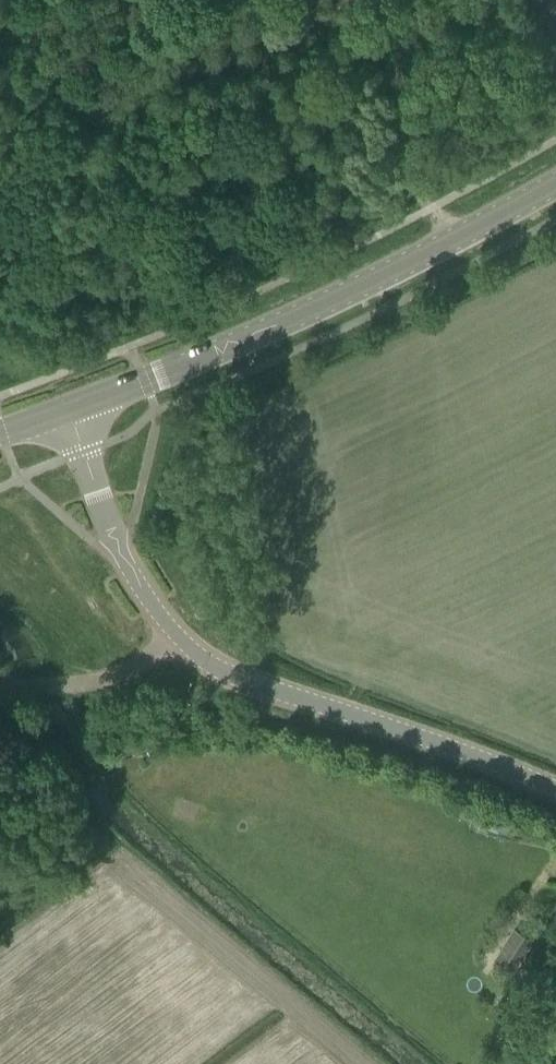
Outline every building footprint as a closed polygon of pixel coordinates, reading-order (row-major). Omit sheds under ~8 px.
[(513,971),(534,939),(515,926),(494,958),(513,971)]
